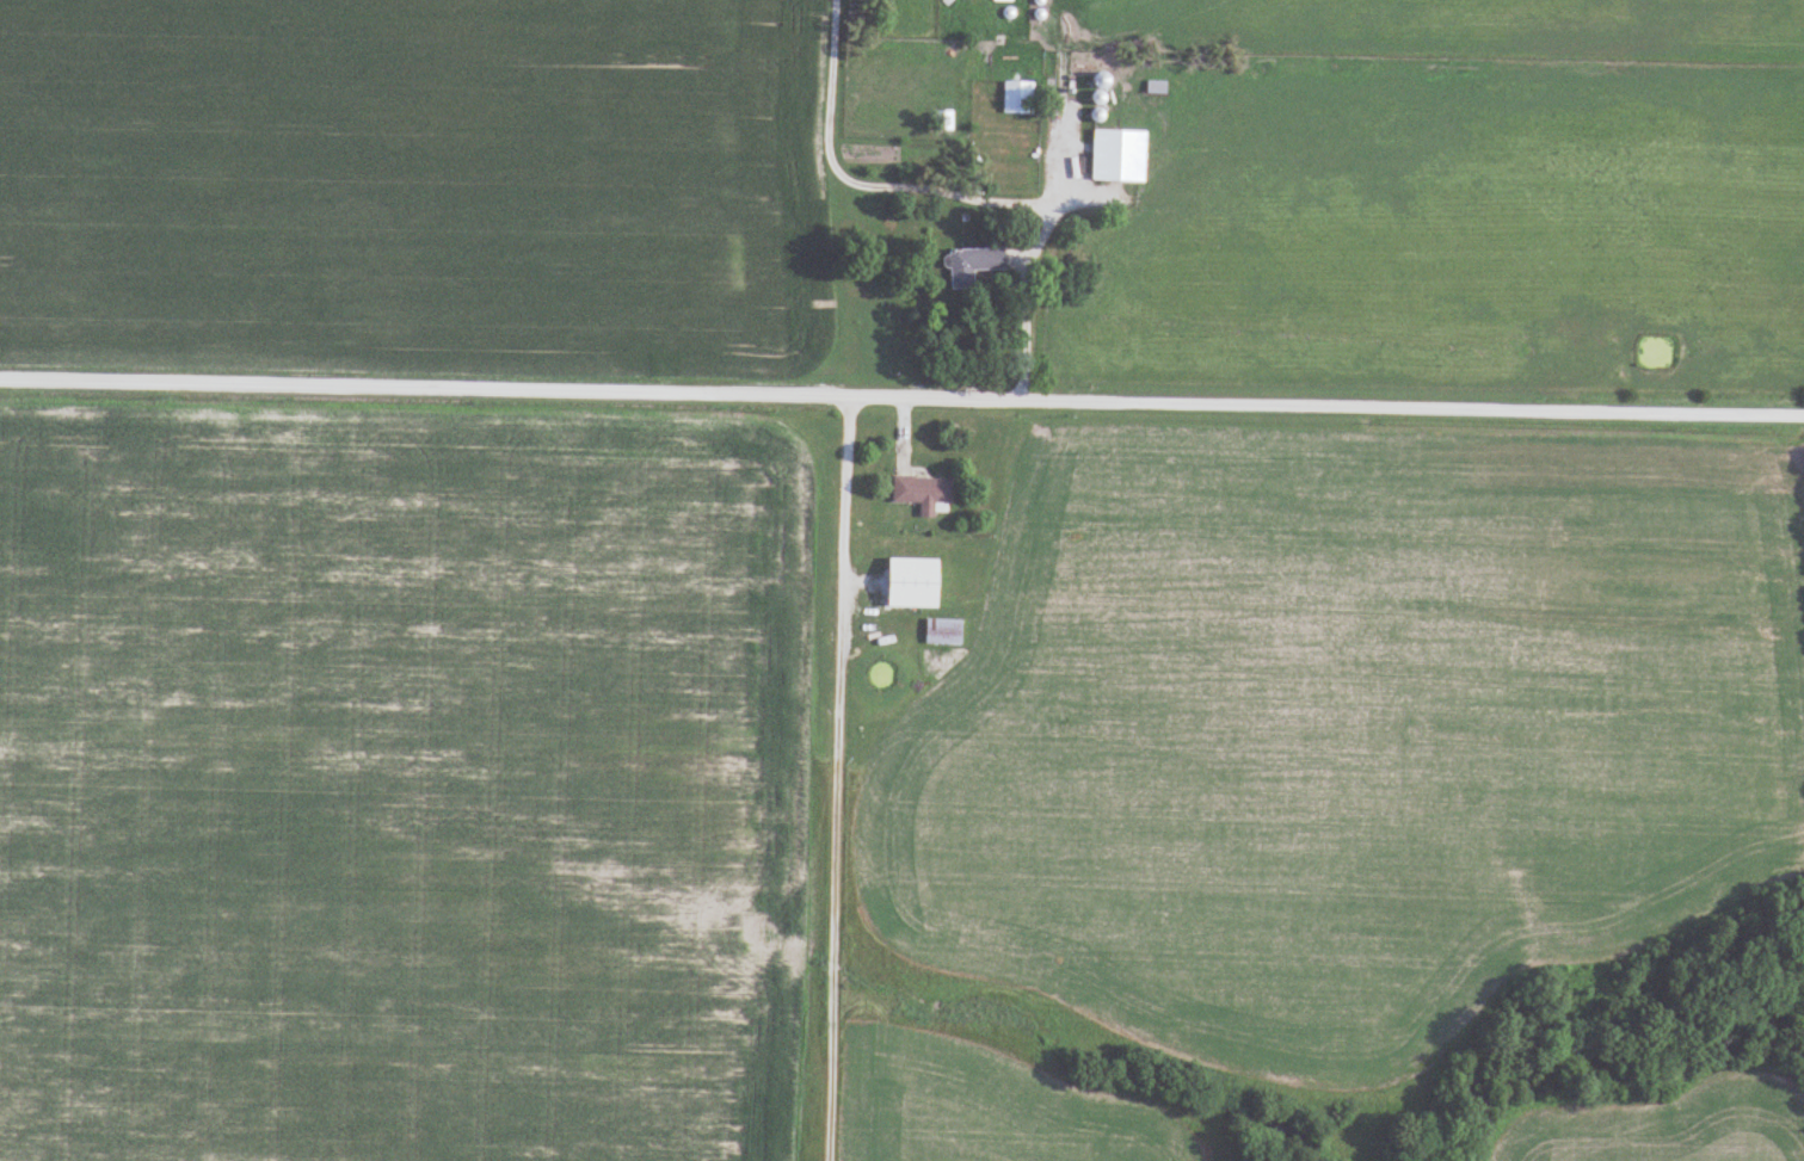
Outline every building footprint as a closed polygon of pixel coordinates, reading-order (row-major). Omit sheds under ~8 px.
[(1099,73),(1097,85),(1109,88),(1112,76),(1099,73)] [(1034,114),(1034,81),(1005,81),(1005,114),(1034,114)] [(1167,93),(1167,82),(1149,82),(1149,93),(1167,93)] [(953,111),(937,111),(937,130),(953,130),(953,111)] [(1094,181),(1147,182),(1148,131),(1095,130),(1094,181)] [(951,250),(952,289),(975,288),(975,270),(1005,269),(1005,239),(987,240),(987,249),(951,250)] [(894,501),(923,502),(922,516),(938,516),(938,510),(945,510),(946,504),(953,504),(953,478),(894,476),(894,501)] [(923,561),(872,559),(871,606),(922,607),(923,561)] [(963,644),(963,619),(927,619),(927,644),(963,644)]
